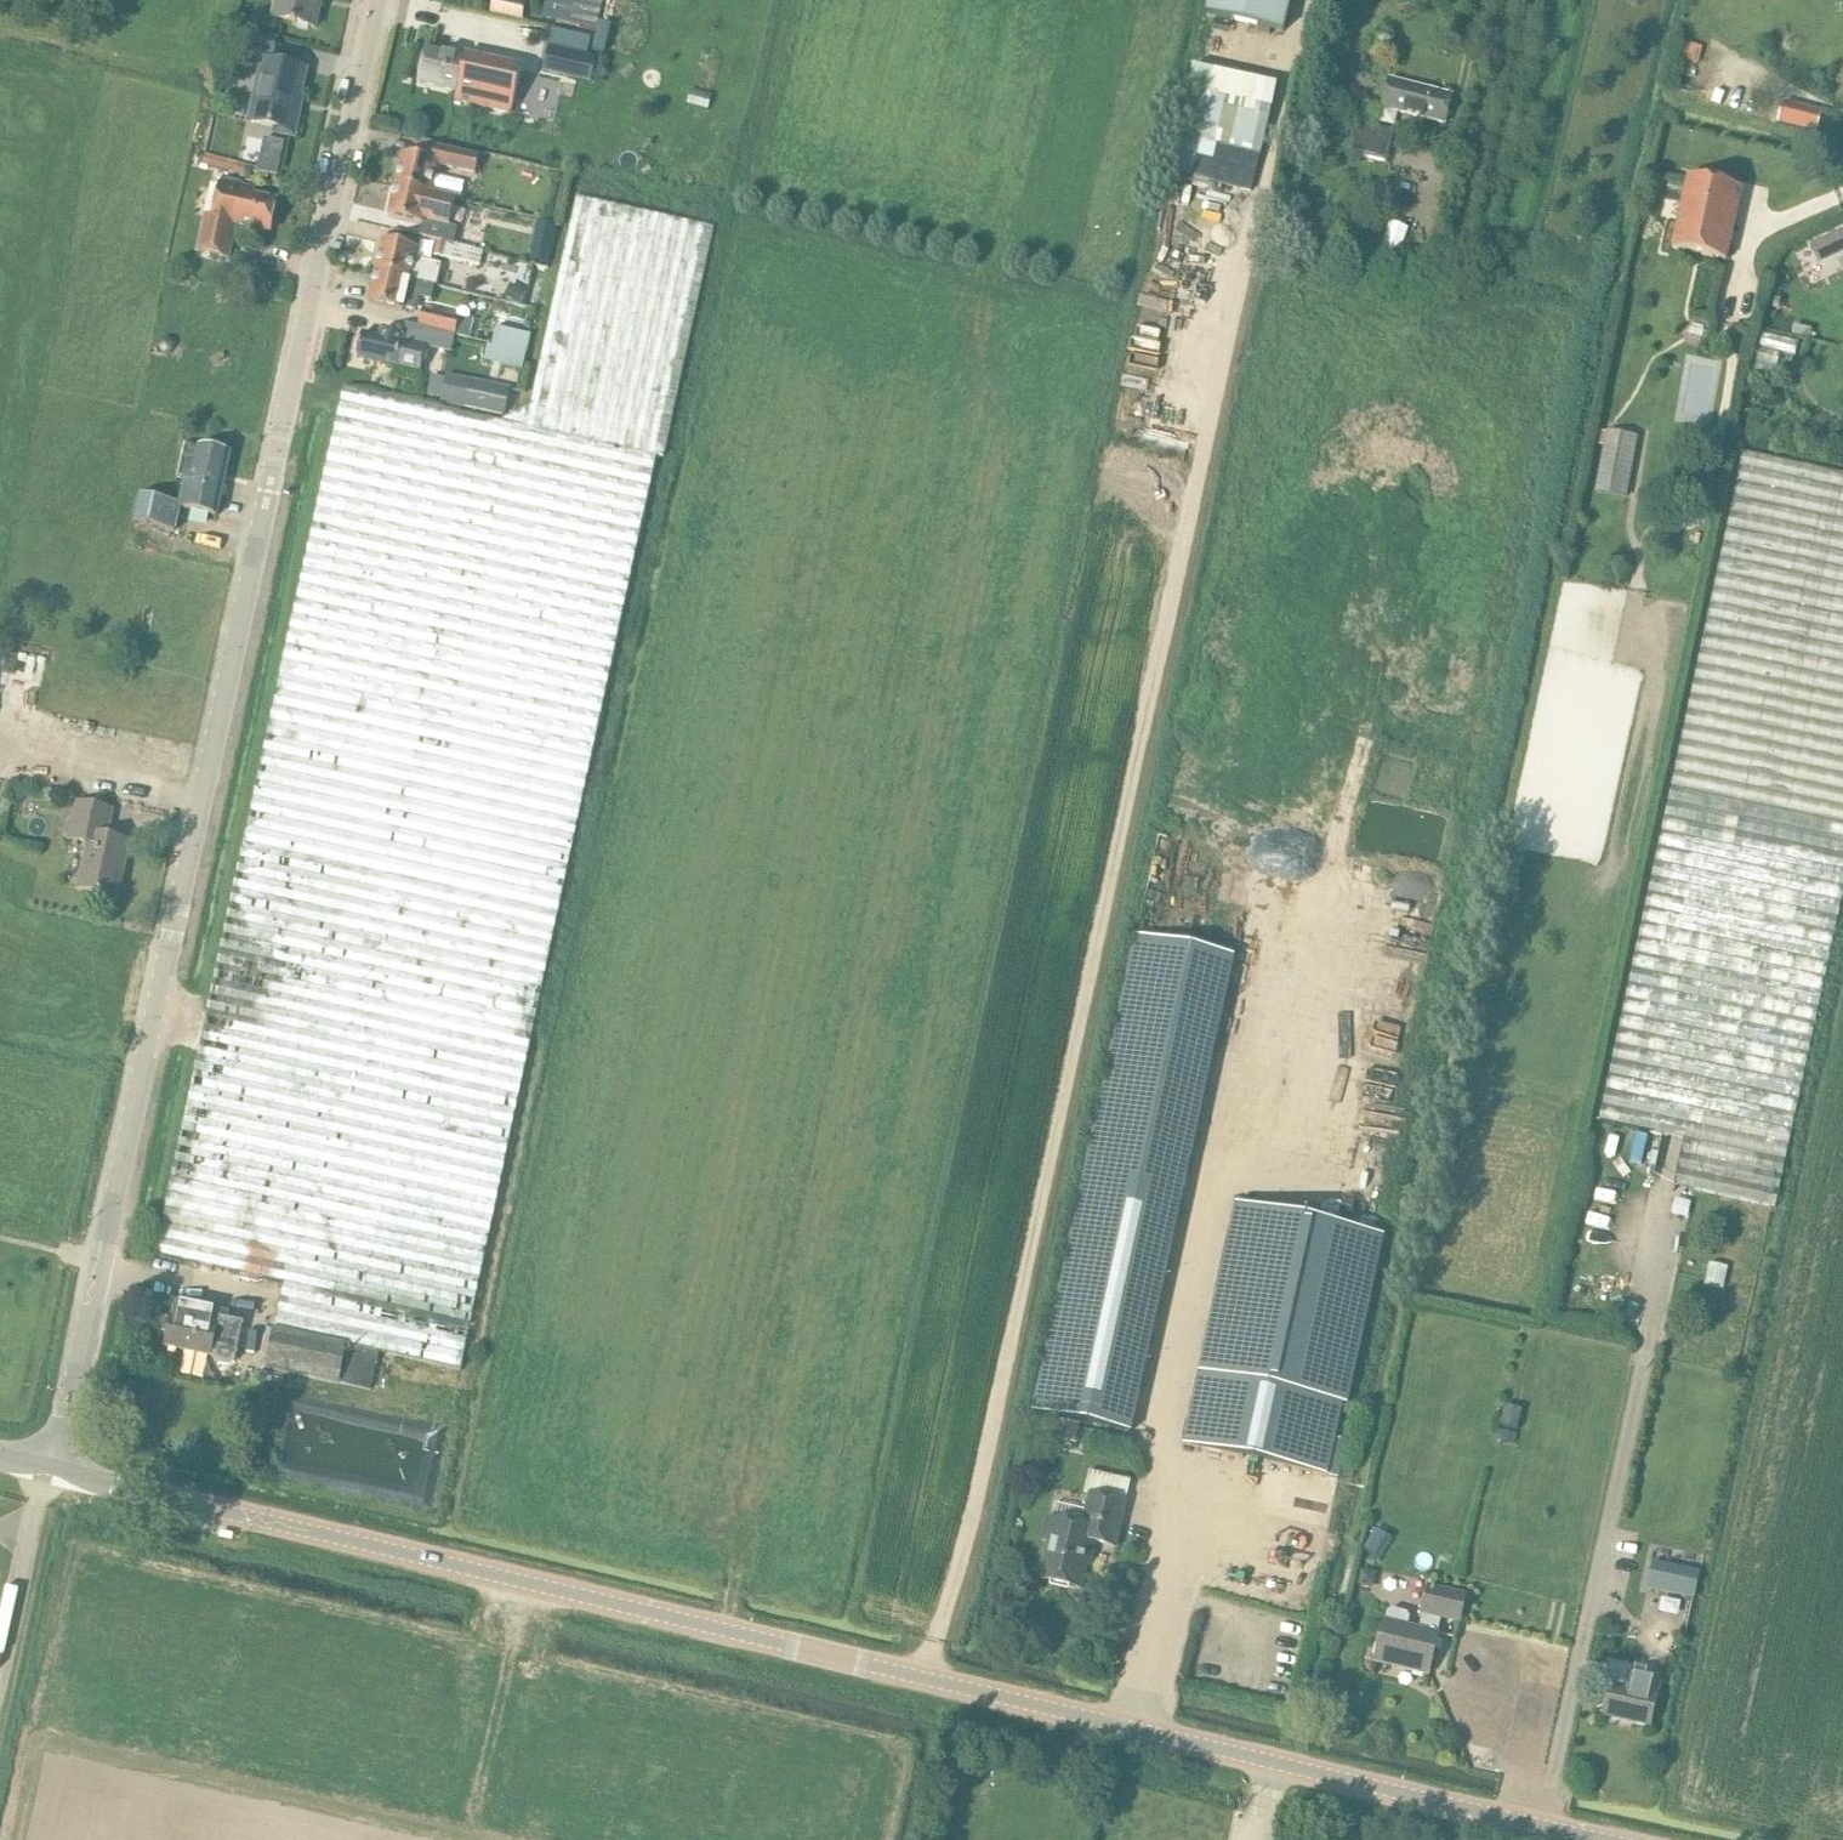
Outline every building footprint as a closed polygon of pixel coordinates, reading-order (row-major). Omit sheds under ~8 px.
[(315,28),(316,26),(311,25),(317,0),(280,0),(276,19),(315,28)] [(524,22),(527,5),(497,0),(494,16),(524,22)] [(581,20),(599,24),(604,0),(548,0),(545,12),(581,20)] [(1205,15),(1284,34),(1292,0),(1206,0),(1203,15),(1205,15)] [(1284,34),(1203,15),(1167,178),(1249,196),(1284,34)] [(238,50),(234,67),(249,70),(253,54),(275,59),(279,39),(240,31),(236,50),(238,50)] [(1690,44),(1686,61),(1699,64),(1703,47),(1690,44)] [(544,71),(568,76),(592,81),(597,57),(550,47),(544,71)] [(465,59),(427,51),(420,82),(457,91),(455,100),(512,113),(523,68),(465,55),(465,59)] [(253,122),(269,126),(293,131),(293,129),(289,128),(295,100),(299,101),(306,70),(266,62),(253,122)] [(1384,109),(1421,118),(1445,124),(1452,95),(1391,81),(1384,109)] [(1783,101),(1777,124),(1785,126),(1817,134),(1823,111),(1783,101)] [(214,141),(234,145),(237,126),(218,121),(214,141)] [(1351,164),(1385,172),(1395,132),(1360,124),(1351,164)] [(265,138),(259,168),(258,173),(259,173),(278,177),(286,142),(265,138)] [(397,186),(430,193),(437,165),(476,174),(480,157),(432,146),(429,160),(404,155),(397,186)] [(206,156),(203,167),(246,177),(248,167),(206,156)] [(1689,177),(1681,212),(1734,225),(1743,189),(1689,177)] [(200,252),(206,253),(230,258),(237,225),(270,233),(278,201),(242,193),(244,186),(224,181),(216,217),(208,215),(200,252)] [(422,225),(423,221),(451,228),(457,200),(430,193),(397,186),(389,217),(422,225)] [(277,691),(201,1050),(157,1255),(286,1283),(267,1369),(339,1384),(339,1383),(371,1390),(379,1352),(461,1370),(657,459),(665,461),(714,229),(580,199),(532,407),(505,417),(489,419),(368,393),(345,388),(277,691)] [(1734,225),(1681,212),(1672,248),(1726,260),(1734,225)] [(1391,222),(1378,259),(1396,265),(1409,228),(1391,222)] [(436,240),(438,241),(456,245),(458,232),(438,228),(436,240)] [(1809,245),(1818,264),(1842,253),(1842,228),(1809,245)] [(556,240),(545,238),(540,260),(551,262),(556,240)] [(1357,238),(1353,251),(1366,255),(1370,242),(1357,238)] [(384,241),(377,271),(414,279),(413,281),(435,286),(436,286),(441,266),(418,261),(420,249),(384,241)] [(438,241),(434,258),(480,267),(483,252),(456,245),(438,241)] [(1422,247),(1410,254),(1419,268),(1430,261),(1422,247)] [(1814,267),(1812,282),(1828,285),(1831,269),(1814,267)] [(377,271),(370,303),(403,311),(404,308),(416,310),(419,297),(432,300),(435,286),(413,281),(414,279),(377,271)] [(511,284),(504,297),(520,306),(527,293),(511,284)] [(1783,304),(1786,292),(1776,290),(1773,301),(1783,304)] [(1830,311),(1833,302),(1808,294),(1806,305),(1830,311)] [(456,338),(460,319),(422,311),(418,329),(456,338)] [(495,346),(528,353),(532,337),(498,329),(495,346)] [(357,357),(400,367),(421,372),(427,344),(406,339),(406,337),(383,331),(381,338),(363,334),(357,357)] [(1763,333),(1750,379),(1770,384),(1773,368),(1778,369),(1781,355),(1795,359),(1798,342),(1763,333)] [(159,345),(159,346),(159,348),(159,350),(160,352),(162,353),(163,354),(165,355),(167,355),(168,355),(170,355),(172,354),(173,353),(174,351),(175,350),(176,348),(176,346),(176,344),(175,343),(174,341),(173,340),(172,339),(170,338),(168,338),(166,338),(165,338),(163,339),(161,340),(160,341),(159,343),(159,345)] [(528,353),(495,346),(491,364),(524,372),(528,353)] [(511,388),(469,380),(447,374),(440,404),(464,409),(505,417),(507,407),(515,408),(517,400),(509,398),(511,388)] [(1752,423),(1749,436),(1760,438),(1762,433),(1757,432),(1759,425),(1752,423)] [(1607,433),(1596,495),(1628,500),(1639,438),(1607,433)] [(135,523),(151,527),(175,532),(180,508),(218,516),(231,454),(185,444),(178,480),(185,481),(180,504),(140,497),(135,523)] [(1775,1207),(1842,892),(1842,473),(1744,452),(1600,1122),(1683,1139),(1674,1185),(1775,1207)] [(78,889),(94,892),(118,898),(118,896),(115,896),(122,863),(125,864),(130,842),(107,837),(113,811),(78,803),(70,843),(88,847),(78,889)] [(1086,1171),(1064,1269),(1033,1411),(1130,1432),(1183,1192),(1234,957),(1135,936),(1086,1171)] [(1338,1478),(1343,1454),(1346,1442),(1336,1440),(1380,1236),(1236,1205),(1184,1445),(1338,1478)] [(1703,1288),(1723,1292),(1729,1267),(1709,1263),(1703,1288)] [(172,1316),(165,1347),(182,1350),(197,1353),(197,1350),(211,1352),(210,1356),(212,1356),(216,1363),(230,1365),(235,1362),(243,1322),(220,1317),(221,1312),(176,1303),(173,1316),(172,1316)] [(1505,1405),(1499,1426),(1517,1431),(1523,1410),(1505,1405)] [(1060,1421),(1056,1440),(1077,1445),(1081,1426),(1060,1421)] [(1498,1429),(1496,1440),(1514,1445),(1517,1434),(1498,1429)] [(1083,1527),(1048,1519),(1043,1540),(1049,1541),(1040,1580),(1081,1589),(1092,1541),(1116,1547),(1126,1503),(1090,1495),(1083,1527)] [(1376,1529),(1364,1550),(1379,1559),(1392,1538),(1376,1529)] [(1690,1571),(1653,1564),(1649,1586),(1686,1593),(1690,1571)] [(1362,1569),(1359,1584),(1374,1587),(1377,1572),(1362,1569)] [(1385,1621),(1381,1638),(1375,1661),(1376,1662),(1377,1657),(1404,1664),(1403,1668),(1429,1674),(1438,1634),(1437,1634),(1441,1617),(1460,1622),(1466,1596),(1429,1587),(1422,1613),(1423,1613),(1419,1629),(1409,1627),(1411,1619),(1408,1614),(1392,1610),(1388,1614),(1386,1622),(1385,1621)] [(1610,1687),(1609,1692),(1603,1716),(1605,1716),(1606,1713),(1633,1720),(1632,1723),(1650,1727),(1661,1682),(1643,1678),(1640,1690),(1628,1687),(1633,1667),(1609,1662),(1603,1685),(1610,1687)]
